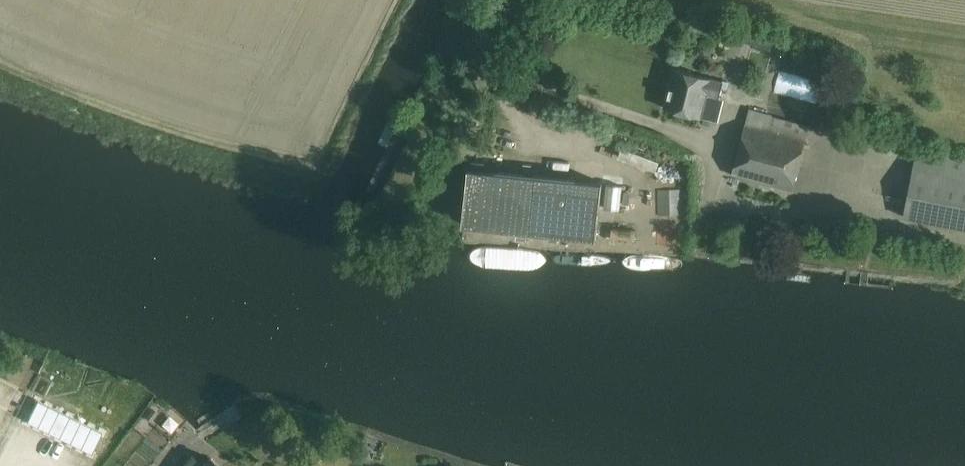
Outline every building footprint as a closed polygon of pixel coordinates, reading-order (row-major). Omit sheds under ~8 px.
[(713,121),(720,98),(724,82),(674,69),(670,84),(671,84),(665,108),(713,121)] [(793,191),(809,127),(772,117),(773,116),(750,110),(733,175),(793,191)] [(917,150),(904,217),(964,229),(964,160),(917,150)] [(484,170),(485,163),(472,162),(471,169),(470,169),(464,224),(597,238),(603,182),(484,170)] [(190,456),(182,465),(203,465),(190,456)]
